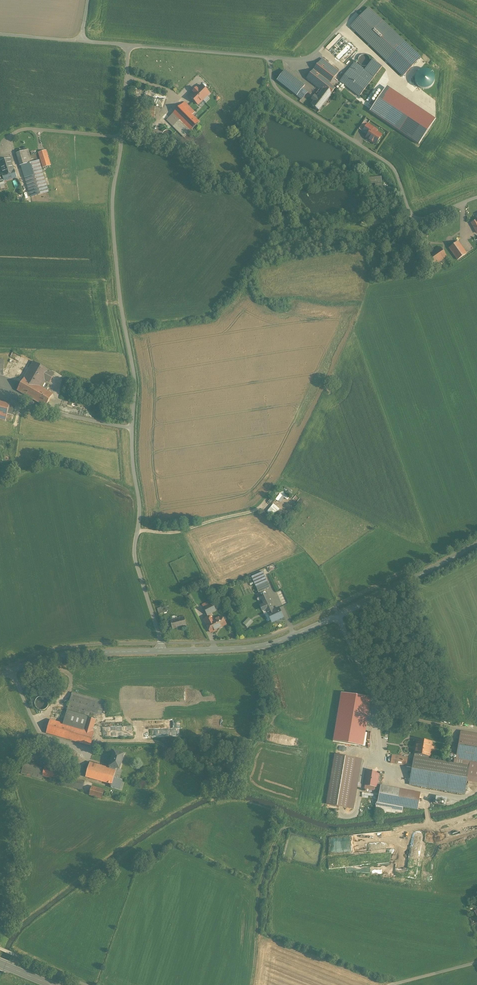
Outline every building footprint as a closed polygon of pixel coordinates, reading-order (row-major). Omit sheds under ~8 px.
[(420,58),(368,8),(351,27),(402,76),(420,58)] [(369,63),(370,60),(369,58),(368,56),(366,55),(364,55),(361,55),(359,56),(358,58),(358,61),(358,63),(360,65),(362,66),(364,67),(366,66),(368,65),(369,63)] [(322,59),(307,78),(307,80),(322,91),(322,92),(329,96),(336,87),(336,88),(339,84),(335,81),(332,84),(330,83),(339,72),(322,59)] [(382,67),(372,60),(364,70),(374,78),(382,67)] [(364,70),(354,63),(349,69),(368,84),(374,78),(364,70)] [(368,84),(349,69),(340,81),(359,96),(368,84)] [(432,70),(416,70),(417,88),(432,87),(432,70)] [(304,86),(284,71),(277,80),(297,96),(302,88),(304,86)] [(198,105),(209,94),(201,86),(197,89),(196,88),(193,92),(194,93),(190,97),(198,105)] [(370,112),(419,145),(436,120),(387,87),(370,112)] [(307,92),(302,88),(297,96),(302,99),(307,92)] [(329,96),(322,92),(322,91),(319,96),(326,101),(330,97),(329,96)] [(319,96),(315,101),(314,101),(311,105),(319,111),(326,101),(319,96),(319,95),(318,96),(319,96)] [(185,102),(167,120),(184,137),(189,132),(201,120),(199,119),(197,120),(192,115),(195,112),(185,102)] [(151,107),(143,107),(142,118),(154,119),(155,108),(155,107),(151,107)] [(209,109),(199,119),(201,120),(206,126),(216,116),(209,109)] [(373,128),(368,124),(362,132),(368,135),(371,130),(372,130),(373,128)] [(172,137),(172,135),(172,133),(171,131),(169,130),(167,130),(165,130),(164,132),(162,133),(162,135),(162,137),(164,139),(165,140),(167,140),(169,140),(171,139),(172,137)] [(372,130),(371,130),(368,135),(366,138),(369,140),(372,142),(372,141),(375,144),(381,135),(376,132),(375,132),(372,130)] [(28,150),(16,153),(17,158),(29,154),(28,150)] [(50,165),(45,150),(38,153),(43,167),(50,165)] [(29,154),(17,158),(21,165),(32,162),(29,154)] [(0,161),(0,165),(3,173),(5,181),(17,177),(14,170),(10,159),(0,161)] [(32,162),(21,165),(31,197),(48,192),(41,168),(38,160),(32,162)] [(381,177),(368,177),(369,184),(375,183),(376,190),(382,189),(381,177)] [(433,250),(426,239),(420,243),(427,254),(433,250)] [(466,253),(458,242),(457,242),(449,248),(457,259),(457,260),(458,260),(466,254),(466,253)] [(440,247),(426,256),(433,266),(440,261),(447,256),(440,247)] [(34,362),(17,390),(34,400),(41,388),(46,380),(49,382),(54,374),(34,362)] [(53,394),(41,388),(34,400),(45,406),(53,394)] [(0,402),(0,419),(5,421),(9,404),(0,402)] [(284,497),(287,499),(289,497),(281,490),(275,498),(279,502),(284,497)] [(268,512),(273,516),(278,510),(274,506),(268,512)] [(263,572),(251,577),(258,592),(270,587),(263,572)] [(266,594),(264,595),(263,595),(260,596),(266,609),(266,608),(268,613),(272,622),(276,620),(282,617),(283,617),(279,608),(272,611),(270,607),(272,606),(266,594)] [(203,608),(207,615),(216,610),(212,603),(203,608)] [(222,616),(212,621),(211,620),(210,621),(208,617),(204,620),(206,624),(210,632),(212,631),(213,632),(216,630),(216,629),(226,624),(222,616)] [(184,617),(170,620),(172,629),(178,628),(179,629),(181,629),(181,627),(186,626),(184,617)] [(247,627),(253,621),(248,617),(243,623),(247,627)] [(105,702),(72,693),(67,711),(88,717),(89,712),(97,714),(97,713),(101,714),(105,702)] [(49,704),(48,703),(48,701),(48,700),(46,698),(45,697),(44,696),(42,696),(41,696),(39,696),(38,697),(37,698),(36,698),(35,700),(35,701),(35,702),(35,704),(35,705),(35,707),(37,708),(38,709),(40,710),(42,710),(44,710),(46,709),(47,707),(48,706),(48,705),(49,704)] [(84,730),(88,717),(67,711),(63,724),(84,730)] [(63,724),(50,720),(46,733),(91,745),(94,733),(92,732),(95,719),(88,717),(84,730),(63,724)] [(268,739),(283,743),(284,739),(287,740),(289,735),(271,730),(268,739)] [(461,731),(456,758),(476,762),(476,734),(461,731)] [(431,742),(417,739),(414,756),(428,759),(429,759),(430,749),(431,745),(431,742)] [(124,753),(113,750),(109,766),(116,769),(120,770),(124,753)] [(358,759),(335,755),(327,804),(353,809),(362,759),(358,759)] [(407,758),(395,756),(394,763),(406,765),(407,758)] [(469,766),(429,759),(428,759),(414,756),(409,782),(464,791),(469,766)] [(46,766),(25,760),(21,773),(42,779),(43,776),(46,766)] [(109,768),(90,763),(85,777),(107,783),(107,785),(108,785),(108,787),(119,790),(122,780),(114,777),(116,769),(109,767),(109,768)] [(60,770),(46,766),(43,776),(64,782),(66,776),(67,772),(64,771),(65,768),(61,767),(60,770)] [(379,772),(366,770),(363,789),(374,790),(375,786),(377,787),(379,772)] [(84,781),(66,776),(64,782),(63,785),(82,790),(84,781)] [(104,798),(107,790),(94,786),(92,794),(104,798)] [(400,789),(380,786),(377,802),(398,806),(400,789)] [(421,793),(400,789),(398,806),(418,809),(421,793)] [(433,802),(445,804),(446,797),(434,795),(433,802)]
